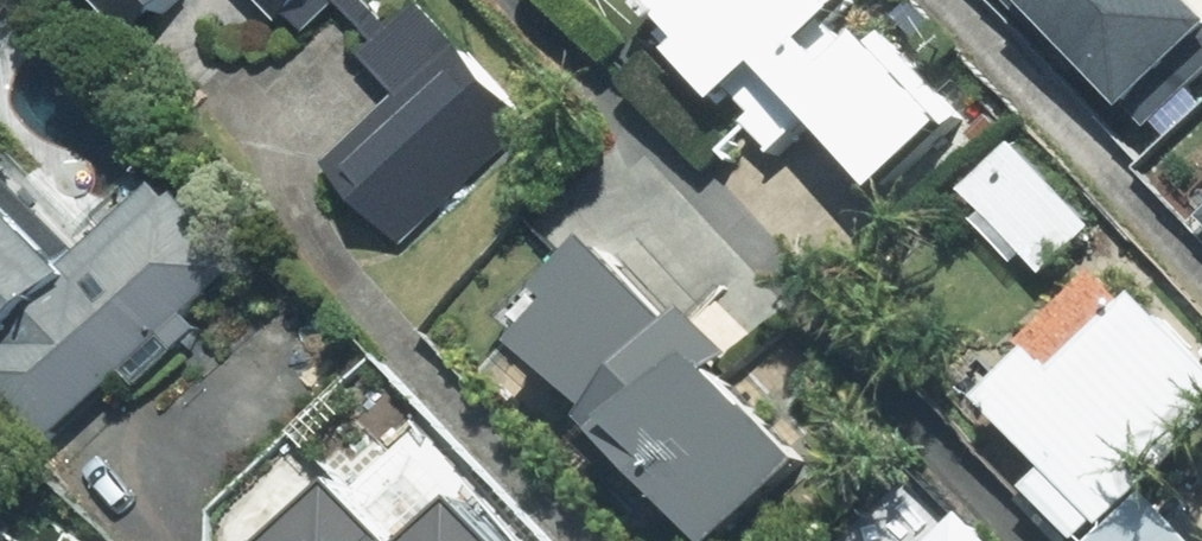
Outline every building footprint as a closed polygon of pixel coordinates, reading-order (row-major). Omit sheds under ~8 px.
[(123,41),(170,0),(87,0),(123,41)] [(303,0),(260,0),(278,21),(303,0)] [(967,130),(849,0),(648,0),(634,13),(733,120),(776,81),(887,202),(967,130)] [(530,126),(455,46),(324,164),(397,247),(530,126)] [(969,200),(1051,281),(1102,231),(1024,153),(969,200)] [(42,445),(238,271),(165,186),(87,257),(0,160),(0,401),(42,445)] [(523,352),(704,540),(736,540),(816,465),(606,251),(523,352)] [(969,424),(1080,540),(1186,540),(1147,501),(1201,450),(1201,355),(1128,276),(969,424)] [(968,519),(944,540),(988,540),(968,519)]
